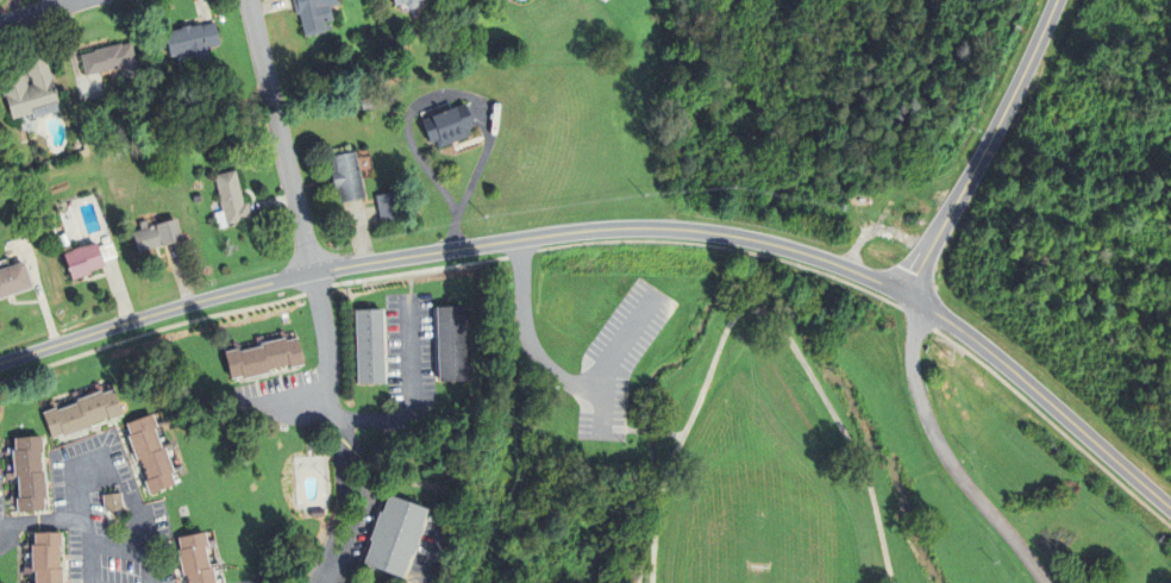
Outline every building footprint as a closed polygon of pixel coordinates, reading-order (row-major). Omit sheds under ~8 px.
[(298,14),(294,0),(339,0),(340,4),(330,7),(332,20),(324,23),(326,32),(305,37),(299,13),(298,14)] [(395,5),(394,0),(418,0),(418,4),(415,7),(411,8),(407,6),(406,2),(395,5)] [(162,32),(168,57),(184,52),(188,64),(206,59),(203,49),(219,45),(213,20),(162,32)] [(77,55),(83,76),(115,68),(119,80),(137,76),(129,42),(77,55)] [(10,119),(0,84),(0,79),(20,74),(24,86),(30,84),(23,59),(42,54),(57,105),(10,119)] [(421,120),(456,107),(465,104),(474,126),(469,128),(471,136),(439,148),(436,142),(431,143),(421,120)] [(334,190),(331,171),(334,170),(331,156),(356,150),(365,198),(340,202),(338,189),(334,190)] [(211,175),(223,228),(251,221),(246,203),(242,203),(233,169),(211,175)] [(381,220),(376,196),(395,193),(400,217),(381,220)] [(130,231),(136,252),(180,240),(174,219),(130,231)] [(61,253),(68,277),(100,267),(93,244),(61,253)] [(30,288),(0,298),(0,269),(21,262),(30,288)] [(437,381),(434,307),(464,306),(466,380),(437,381)] [(355,384),(352,311),(380,309),(382,383),(355,384)] [(223,353),(293,337),(299,366),(228,382),(223,353)] [(40,413),(50,441),(120,416),(111,388),(40,413)] [(148,495),(123,426),(156,413),(182,483),(148,495)] [(13,514),(8,439),(40,437),(44,512),(13,514)] [(99,495),(101,513),(121,510),(120,493),(99,495)] [(361,564),(387,497),(425,512),(400,578),(361,564)] [(209,532),(220,582),(183,582),(175,539),(209,532)] [(61,534),(61,582),(29,582),(29,534),(61,534)]
